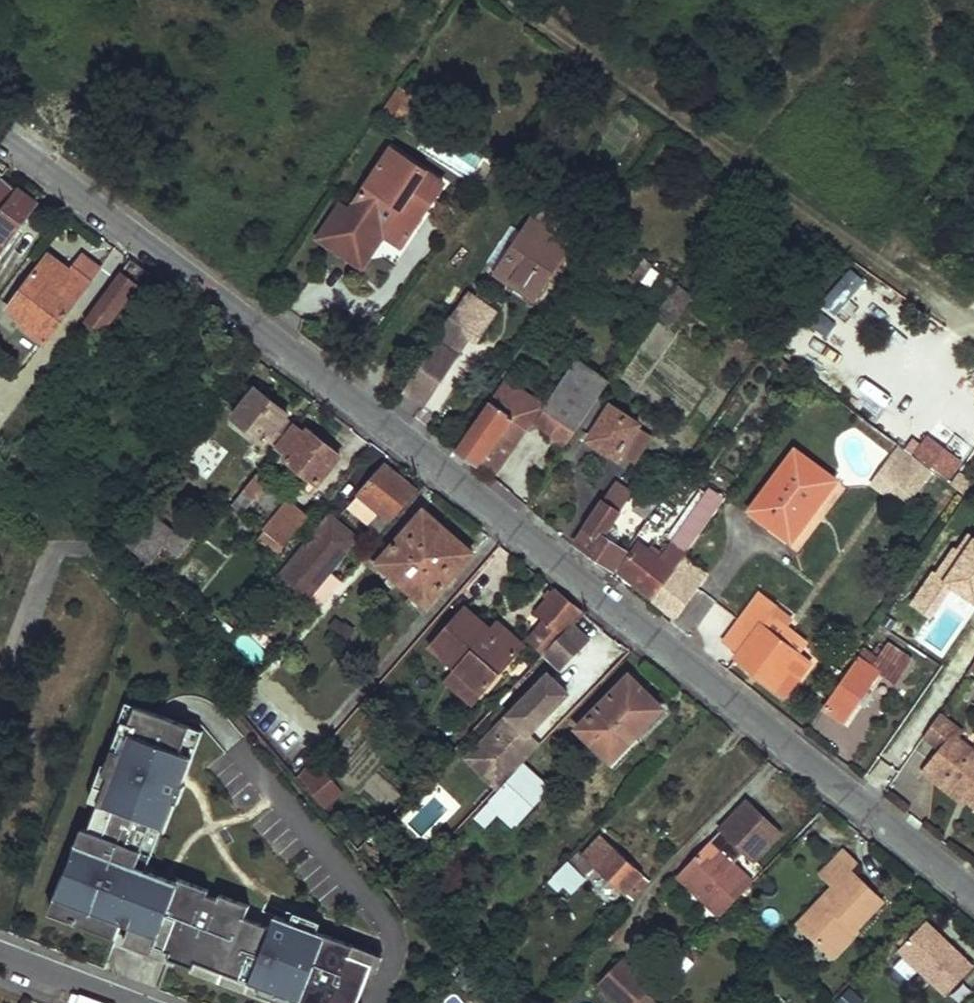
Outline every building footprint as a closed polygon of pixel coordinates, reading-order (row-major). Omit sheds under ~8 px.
[(398,117),(414,98),(397,84),(381,104),(398,117)] [(392,151),(351,211),(402,246),(444,186),(392,151)] [(11,181),(0,196),(0,256),(3,258),(43,205),(11,181)] [(535,223),(499,276),(509,282),(513,279),(537,296),(571,248),(535,223)] [(51,259),(16,307),(31,320),(27,325),(49,342),(104,267),(90,257),(76,277),(51,259)] [(139,261),(92,325),(104,335),(143,285),(147,288),(158,275),(139,261)] [(650,262),(638,280),(646,286),(659,269),(650,262)] [(833,316),(866,282),(848,265),(815,298),(833,316)] [(537,296),(513,279),(509,282),(534,300),(537,296)] [(681,285),(661,313),(677,324),(686,311),(681,306),(691,292),(681,285)] [(468,294),(447,325),(470,342),(478,329),(482,332),(495,313),(468,294)] [(802,320),(825,338),(838,322),(815,304),(802,320)] [(470,342),(447,325),(443,332),(441,333),(431,348),(435,351),(406,393),(425,406),(470,342)] [(581,364),(537,427),(553,438),(563,426),(576,435),(582,426),(599,402),(611,385),(581,364)] [(508,380),(457,452),(478,468),(496,444),(510,454),(527,429),(506,413),(510,407),(516,411),(522,403),(527,406),(532,398),(508,380)] [(258,388),(236,416),(267,441),(270,438),(279,446),(295,425),(286,418),(288,413),(258,388)] [(599,402),(582,426),(594,436),(591,442),(619,461),(642,427),(615,408),(611,411),(599,402)] [(295,425),(279,446),(288,454),(286,458),(316,483),(339,455),(309,429),(304,433),(295,425)] [(658,437),(642,427),(619,461),(634,471),(658,437)] [(210,435),(189,461),(208,476),(229,450),(210,435)] [(510,454),(496,444),(478,468),(492,480),(510,454)] [(900,447),(884,470),(911,491),(928,468),(900,447)] [(836,481),(795,450),(750,510),(791,541),(836,481)] [(246,463),(233,479),(245,488),(257,473),(246,463)] [(385,465),(361,495),(382,512),(371,528),(379,535),(415,491),(385,465)] [(257,473),(245,488),(255,497),(268,481),(257,473)] [(618,483),(575,541),(615,569),(627,552),(606,536),(636,496),(623,486),(618,483)] [(255,497),(245,488),(232,505),(242,514),(255,497)] [(382,512),(361,495),(349,508),(371,528),(382,512)] [(631,530),(628,535),(635,541),(642,531),(649,521),(648,519),(658,503),(649,496),(637,511),(644,518),(634,531),(631,530)] [(290,500),(262,534),(282,550),(284,547),(310,516),(290,500)] [(649,521),(642,531),(657,543),(678,513),(663,501),(649,521)] [(423,510),(378,562),(426,605),(472,553),(423,510)] [(331,513),(281,574),(310,598),(358,538),(331,513)] [(160,517),(133,551),(137,554),(140,551),(149,558),(154,553),(155,554),(166,542),(178,552),(192,534),(178,524),(174,529),(160,517)] [(618,572),(653,599),(678,564),(686,555),(687,552),(672,540),(661,555),(652,548),(649,553),(639,545),(618,572)] [(707,572),(686,555),(678,564),(689,573),(685,578),(695,588),(707,572)] [(678,564),(653,599),(675,615),(695,588),(685,578),(689,573),(678,564)] [(777,604),(770,599),(759,592),(726,638),(735,646),(742,651),(736,659),(775,690),(776,688),(780,693),(787,697),(812,663),(807,658),(803,655),(801,654),(762,624),(777,604)] [(559,632),(564,636),(575,625),(584,614),(558,593),(539,614),(559,632)] [(714,642),(735,617),(708,594),(687,619),(714,642)] [(777,604),(762,624),(801,654),(803,655),(811,642),(786,622),(791,615),(777,604)] [(488,633),(462,610),(427,650),(453,674),(479,696),(513,656),(488,633)] [(522,647),(496,624),(488,633),(513,656),(522,647)] [(551,651),(546,656),(563,671),(592,640),(575,625),(564,636),(551,651)] [(870,648),(828,705),(845,719),(882,670),(897,681),(926,642),(906,627),(888,650),(881,646),(876,652),(870,648)] [(564,636),(559,632),(546,646),(551,651),(564,636)] [(545,670),(461,758),(494,789),(539,742),(529,733),(568,691),(545,670)] [(479,696),(453,674),(443,685),(469,708),(479,696)] [(627,675),(577,725),(592,739),(641,688),(627,675)] [(641,688),(592,739),(593,741),(591,744),(609,764),(635,737),(632,733),(658,706),(641,688)] [(137,704),(128,701),(121,719),(124,720),(130,722),(137,704)] [(72,918),(118,936),(123,921),(132,925),(134,921),(137,923),(143,916),(146,910),(149,906),(151,897),(154,892),(146,889),(153,871),(147,868),(137,865),(153,823),(163,827),(166,828),(177,800),(179,801),(186,784),(184,783),(170,778),(174,768),(187,773),(194,755),(182,750),(192,725),(181,721),(154,711),(137,704),(130,722),(124,720),(108,764),(104,772),(110,775),(100,802),(90,828),(84,826),(69,866),(83,871),(71,905),(82,909),(79,916),(74,913),(72,918)] [(965,730),(943,713),(941,716),(926,736),(927,736),(928,737),(927,738),(926,738),(926,737),(920,744),(935,756),(951,733),(958,739),(965,730)] [(194,755),(204,730),(192,725),(182,750),(194,755)] [(973,807),(973,751),(958,739),(951,733),(935,756),(922,772),(965,806),(968,802),(973,807)] [(108,764),(105,762),(91,798),(100,802),(110,775),(104,772),(108,764)] [(335,787),(316,764),(303,776),(322,798),(335,787)] [(519,764),(491,793),(506,807),(517,817),(546,787),(519,764)] [(184,783),(187,773),(174,768),(170,778),(184,783)] [(340,794),(335,787),(322,798),(328,805),(340,794)] [(506,807),(491,793),(471,815),(486,829),(506,807)] [(744,851),(754,861),(780,833),(746,802),(721,828),(722,830),(744,851)] [(147,868),(163,827),(153,823),(137,865),(147,868)] [(744,851),(722,830),(712,841),(734,863),(744,851)] [(600,837),(586,853),(598,864),(633,898),(648,882),(600,837)] [(718,915),(752,880),(734,863),(712,841),(710,839),(675,874),(718,915)] [(598,864),(586,853),(581,849),(568,863),(584,879),(598,864)] [(831,885),(796,923),(827,953),(851,928),(855,933),(884,903),(851,872),(858,864),(845,852),(822,876),(831,885)] [(568,863),(557,875),(573,891),(584,879),(568,863)] [(69,866),(52,911),(72,918),(74,913),(79,916),(82,909),(71,905),(83,871),(69,866)] [(126,939),(124,942),(176,962),(178,959),(170,956),(176,941),(159,935),(176,890),(175,881),(178,882),(178,881),(153,871),(146,889),(154,892),(151,897),(149,906),(146,910),(143,916),(137,923),(134,921),(132,925),(123,921),(118,936),(126,939)] [(159,935),(176,941),(170,956),(178,959),(195,965),(198,960),(262,984),(260,990),(293,1002),(333,1002),(356,944),(354,943),(306,925),(303,931),(292,926),(294,920),(277,914),(272,926),(246,916),(251,904),(221,892),(219,897),(208,893),(210,888),(180,876),(178,881),(178,882),(175,881),(176,890),(159,935)] [(893,948),(943,996),(973,964),(923,916),(893,948)] [(306,925),(294,920),(292,926),(303,931),(306,925)] [(855,933),(851,928),(827,953),(832,957),(855,933)] [(373,968),(379,971),(384,954),(354,942),(354,943),(356,944),(333,1002),(359,1002),(373,968)] [(620,1002),(633,1002),(650,986),(621,959),(598,982),(620,1002)] [(195,965),(194,969),(259,994),(260,990),(262,984),(198,960),(195,965)] [(864,1001),(846,986),(832,1002),(862,1002),(864,1001)]
